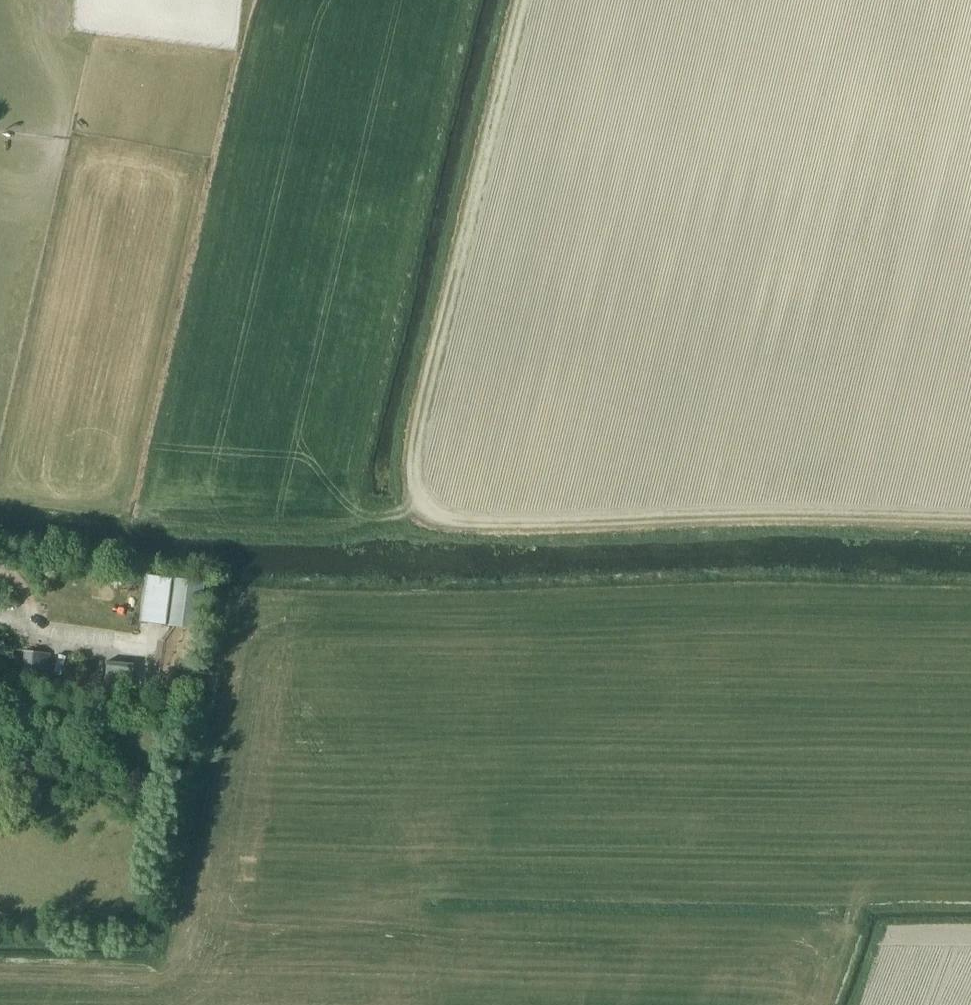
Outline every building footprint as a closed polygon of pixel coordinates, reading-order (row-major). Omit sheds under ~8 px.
[(140,624),(197,631),(203,583),(147,576),(140,624)] [(50,654),(23,651),(22,668),(48,671),(50,654)] [(108,665),(107,686),(136,687),(137,666),(108,665)]
